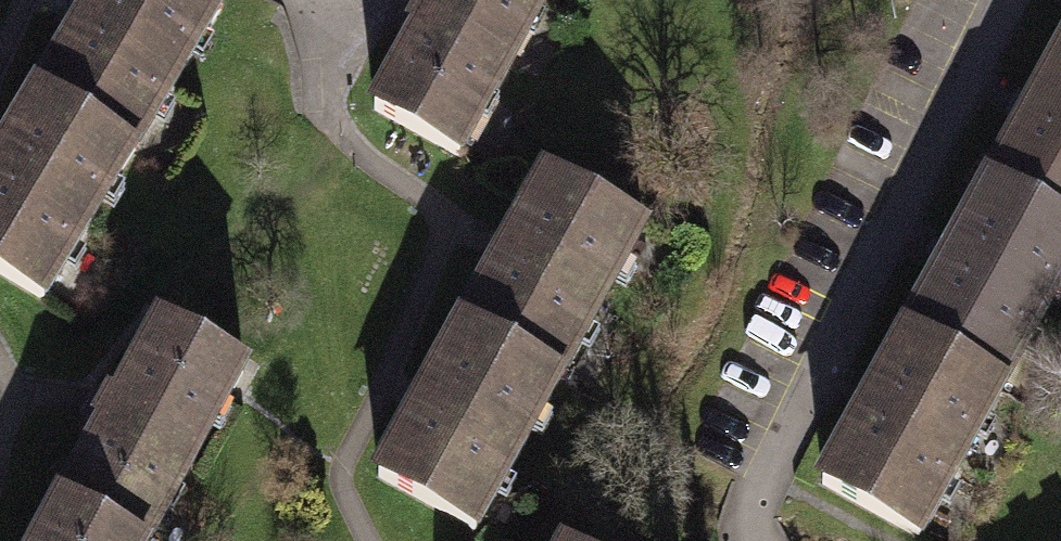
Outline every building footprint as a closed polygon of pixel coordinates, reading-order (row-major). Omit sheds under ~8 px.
[(131,154),(223,2),(220,0),(93,0),(86,12),(34,96),(131,154)] [(548,0),(428,0),(370,103),(462,154),(548,0)] [(988,186),(1060,227),(1060,49),(988,186)] [(34,96),(0,153),(0,274),(42,300),(131,154),(34,96)] [(502,241),(462,323),(561,378),(647,225),(543,167),(502,241)] [(904,333),(1000,387),(1060,280),(1060,227),(988,186),(904,333)] [(237,369),(153,322),(107,404),(30,540),(140,540),(237,369)] [(472,531),(561,378),(462,323),(420,391),(374,475),(472,531)] [(916,534),(1000,387),(904,333),(820,480),(916,534)]
